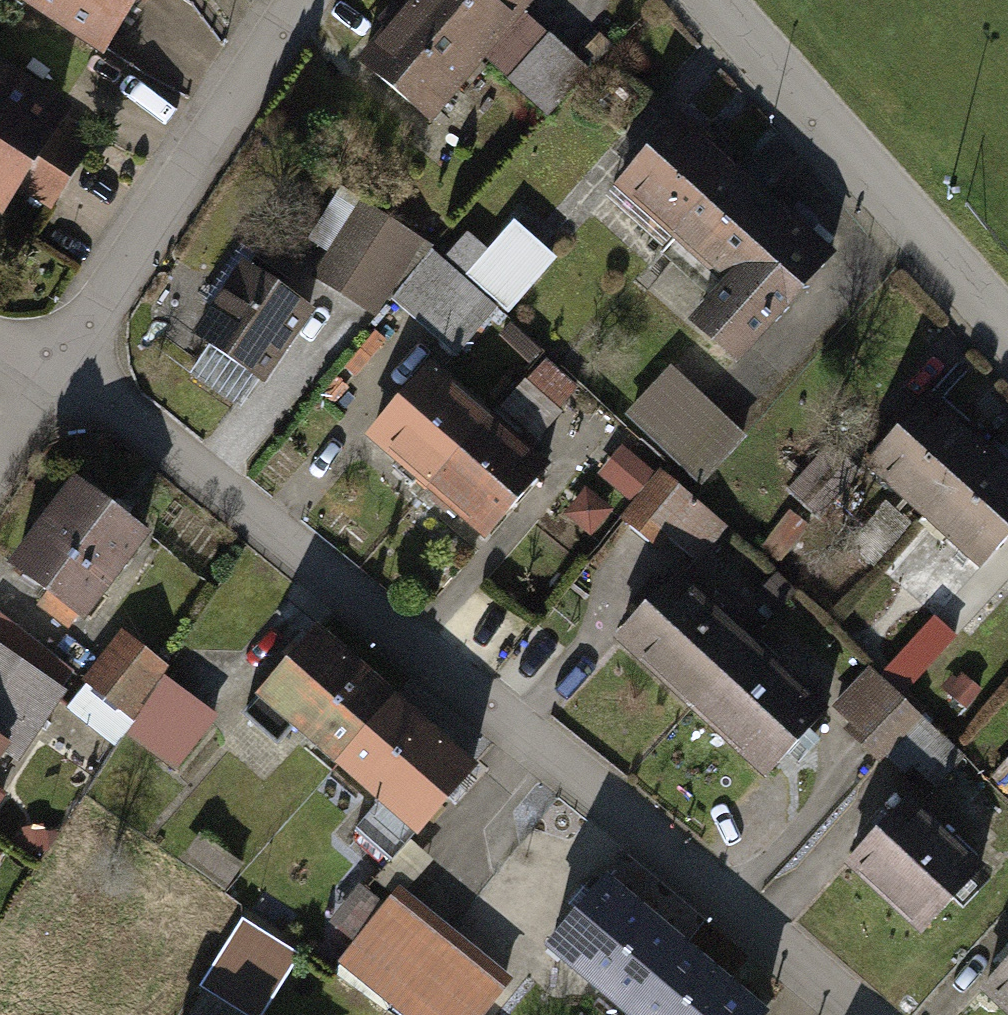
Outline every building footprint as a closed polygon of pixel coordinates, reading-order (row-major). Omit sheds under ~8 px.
[(116,48),(145,0),(36,0),(116,48)] [(489,62),(416,0),(364,61),(437,123),(489,62)] [(540,0),(416,0),(489,62),(541,1),(540,0)] [(0,54),(0,215),(16,225),(36,191),(54,201),(87,144),(68,133),(85,104),(0,54)] [(681,231),(740,160),(679,109),(619,180),(681,231)] [(740,160),(681,231),(730,272),(697,311),(751,356),(843,246),(740,160)] [(439,240),(371,197),(324,271),(392,314),(439,240)] [(572,256),(526,212),(466,274),(512,318),(572,256)] [(318,306),(246,258),(198,330),(270,378),(318,306)] [(433,476),(493,408),(434,357),(375,425),(433,476)] [(548,429),(583,387),(549,359),(514,401),(548,429)] [(750,428),(674,360),(630,409),(706,477),(750,428)] [(927,512),(990,440),(932,391),(870,463),(927,512)] [(492,527),(552,459),(493,408),(433,476),(492,527)] [(1007,534),(1007,456),(990,440),(927,512),(984,562),(1007,534)] [(726,526),(626,453),(610,475),(638,496),(623,516),(669,550),(678,538),(703,557),(726,526)] [(164,529),(86,471),(18,561),(95,619),(164,529)] [(617,515),(591,488),(569,509),(595,535),(617,515)] [(683,568),(621,635),(696,704),(758,637),(683,568)] [(188,653),(136,617),(92,680),(144,716),(188,653)] [(341,760),(398,695),(316,624),(241,710),(276,740),(294,719),(341,760)] [(758,637),(696,704),(771,772),(833,705),(758,637)] [(20,733),(33,742),(68,692),(0,646),(0,762),(20,733)] [(930,719),(878,672),(841,712),(893,759),(930,719)] [(398,695),(341,760),(379,793),(351,825),(391,861),(476,764),(398,695)] [(998,785),(1007,793),(1007,771),(998,785)] [(996,871),(918,796),(856,860),(934,935),(996,871)] [(630,1014),(690,946),(609,875),(549,943),(630,1014)] [(412,888),(346,967),(403,1014),(501,1014),(527,984),(412,888)] [(307,954),(250,919),(207,987),(251,1014),(268,1014),(307,954)] [(690,946),(630,1014),(631,1014),(767,1014),(690,946)] [(987,979),(1007,999),(1007,958),(987,979)]
